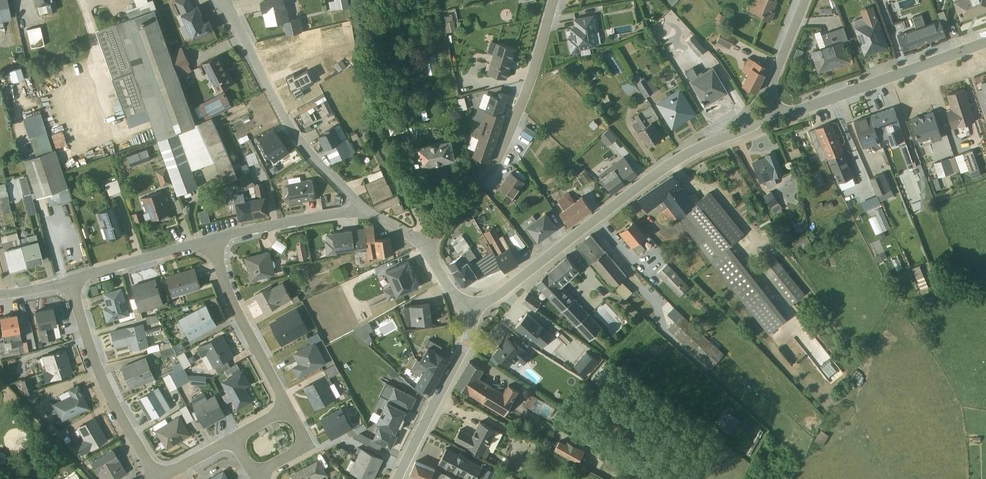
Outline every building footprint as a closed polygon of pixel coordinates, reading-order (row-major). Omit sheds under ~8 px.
[(5,0),(0,0),(0,22),(10,20),(5,0)] [(38,14),(46,12),(47,13),(55,11),(52,0),(35,0),(38,14)] [(136,7),(126,10),(130,19),(151,12),(147,0),(134,0),(136,7)] [(212,30),(208,21),(203,23),(200,16),(201,15),(197,7),(193,8),(189,0),(177,0),(175,1),(181,14),(177,15),(181,26),(185,24),(192,39),(212,30)] [(301,31),(298,18),(289,20),(286,6),(285,6),(284,0),(270,0),(261,2),(263,11),(264,11),(267,25),(282,22),(285,35),(301,31)] [(330,10),(348,6),(347,0),(334,0),(334,1),(328,2),(330,10)] [(770,22),(774,12),(771,10),(772,9),(773,9),(776,1),(775,0),(751,0),(753,1),(749,10),(762,15),(761,18),(770,22)] [(961,20),(985,10),(985,0),(957,0),(954,1),(961,20)] [(146,110),(158,139),(195,125),(154,11),(151,12),(130,19),(95,32),(126,117),(146,110)] [(937,13),(941,24),(947,22),(943,11),(937,13)] [(717,13),(715,19),(722,22),(725,17),(717,13)] [(852,21),(864,55),(886,47),(874,13),(852,21)] [(945,35),(939,20),(925,25),(921,14),(912,18),(915,28),(897,35),(902,51),(945,35)] [(446,32),(456,30),(454,25),(457,24),(456,20),(453,21),(452,15),(443,17),(446,32)] [(599,30),(596,16),(574,20),(575,27),(570,28),(572,38),(568,39),(571,52),(579,51),(579,50),(597,46),(594,31),(599,30)] [(43,46),(39,27),(26,30),(30,49),(43,46)] [(847,40),(843,27),(821,35),(819,31),(813,33),(820,50),(811,53),(817,71),(848,60),(842,42),(847,40)] [(722,30),(715,41),(729,49),(735,37),(722,30)] [(706,50),(693,35),(686,42),(699,57),(706,50)] [(505,79),(514,49),(496,43),(487,73),(505,79)] [(183,46),(169,52),(180,76),(193,70),(183,46)] [(803,51),(796,48),(792,59),(799,61),(803,51)] [(216,56),(202,64),(216,91),(234,83),(229,73),(226,74),(216,56)] [(741,85),(755,92),(767,68),(748,58),(741,71),(747,74),(741,85)] [(340,60),(333,65),(338,72),(345,66),(340,60)] [(692,68),(685,72),(689,80),(689,81),(703,104),(715,96),(716,99),(726,93),(712,67),(702,72),(701,71),(696,74),(692,68)] [(304,95),(300,86),(312,80),(307,70),(295,76),(293,73),(285,77),(289,84),(288,85),(295,99),(304,95)] [(638,74),(632,77),(645,97),(658,89),(652,79),(646,82),(644,78),(641,79),(638,74)] [(636,88),(630,79),(620,85),(626,95),(636,88)] [(981,83),(983,89),(977,91),(985,114),(985,113),(985,81),(981,83)] [(687,118),(694,114),(678,89),(656,103),(671,127),(687,118)] [(974,121),(964,89),(946,95),(951,109),(946,111),(951,129),(974,121)] [(232,107),(224,92),(198,105),(206,119),(211,117),(232,107)] [(500,115),(507,96),(507,95),(499,93),(497,97),(490,95),(487,102),(481,100),(478,107),(479,107),(485,110),(484,110),(500,115)] [(323,94),(297,109),(299,114),(299,115),(302,121),(303,120),(310,116),(307,110),(317,104),(317,105),(321,103),(322,104),(327,101),(323,94)] [(611,103),(607,96),(602,100),(607,106),(611,103)] [(644,138),(648,145),(660,137),(651,123),(658,119),(650,106),(633,116),(637,122),(632,125),(641,140),(644,138)] [(500,115),(484,110),(484,111),(477,108),(473,119),(480,122),(475,137),(471,136),(467,148),(474,150),(471,156),(488,162),(504,117),(500,115)] [(893,108),(870,116),(879,141),(888,138),(891,144),(904,139),(893,108)] [(918,117),(910,120),(919,146),(941,139),(933,112),(924,115),(924,117),(919,119),(918,117)] [(387,122),(403,117),(402,113),(386,118),(387,122)] [(870,116),(853,122),(862,147),(869,145),(872,148),(873,149),(875,149),(881,147),(870,116)] [(211,118),(195,125),(158,139),(157,140),(176,195),(198,187),(191,170),(214,162),(223,183),(225,183),(240,176),(248,173),(249,173),(246,164),(241,166),(239,163),(232,165),(211,118)] [(588,125),(593,130),(598,125),(593,120),(588,125)] [(405,121),(388,126),(390,134),(407,129),(405,121)] [(842,151),(830,122),(808,132),(811,140),(815,139),(817,144),(813,146),(817,156),(814,157),(817,163),(842,151)] [(339,161),(354,153),(348,141),(339,124),(334,127),(334,126),(325,131),(326,133),(318,137),(325,148),(325,149),(324,149),(332,164),(339,160),(339,161)] [(258,138),(274,162),(289,152),(272,128),(258,138)] [(609,130),(599,137),(603,141),(606,139),(609,143),(616,138),(609,130)] [(29,140),(34,156),(51,150),(46,134),(29,140)] [(245,156),(249,166),(258,162),(260,166),(263,165),(250,139),(248,139),(246,135),(238,139),(240,144),(247,140),(252,152),(245,156)] [(421,166),(454,159),(450,140),(417,147),(421,166)] [(906,164),(908,169),(916,167),(914,161),(912,162),(905,144),(899,146),(903,159),(908,158),(910,163),(906,164)] [(954,156),(960,173),(968,170),(971,177),(980,174),(978,168),(984,166),(981,158),(981,157),(978,148),(954,156)] [(45,195),(49,206),(70,200),(61,172),(54,149),(22,160),(33,193),(31,194),(32,198),(36,198),(45,195)] [(355,153),(358,158),(364,155),(362,150),(355,153)] [(843,152),(842,151),(827,158),(837,181),(837,182),(851,176),(842,153),(843,152)] [(350,162),(357,159),(354,153),(347,157),(350,162)] [(774,153),(766,156),(766,158),(753,163),(760,183),(765,182),(766,186),(769,188),(775,185),(776,183),(774,178),(781,175),(774,153)] [(611,165),(598,175),(611,193),(625,183),(636,174),(623,156),(611,165)] [(958,170),(953,157),(948,159),(948,158),(933,163),(938,177),(952,173),(952,172),(958,170)] [(166,167),(166,166),(155,171),(161,188),(172,184),(166,167)] [(592,179),(584,169),(578,174),(580,177),(574,182),(579,189),(592,179)] [(380,170),(366,176),(369,182),(364,184),(372,204),(378,209),(391,204),(395,213),(403,209),(396,194),(393,195),(388,184),(387,184),(383,176),(380,170)] [(513,175),(510,173),(495,194),(509,203),(524,182),(523,182),(527,176),(517,170),(513,175)] [(256,216),(266,214),(265,206),(267,205),(263,184),(255,185),(251,181),(248,173),(240,176),(248,193),(253,217),(256,216)] [(823,184),(819,173),(813,176),(818,186),(823,184)] [(883,173),(869,179),(876,195),(877,195),(880,201),(886,198),(883,192),(890,189),(883,173)] [(728,246),(743,233),(710,192),(699,200),(694,193),(689,196),(672,174),(656,184),(654,186),(700,246),(767,335),(785,320),(786,319),(728,246)] [(26,177),(25,176),(18,178),(18,179),(22,196),(21,197),(27,216),(36,214),(36,213),(31,194),(26,177)] [(245,216),(245,218),(253,217),(248,193),(240,176),(225,183),(228,190),(230,204),(232,204),(233,211),(237,211),(239,217),(245,216)] [(940,189),(936,178),(932,179),(936,191),(940,189)] [(120,191),(116,180),(105,184),(109,195),(120,191)] [(285,202),(288,204),(292,203),(294,201),(307,199),(308,200),(315,199),(312,180),(287,184),(289,193),(287,194),(285,198),(285,202)] [(0,185),(0,198),(1,203),(0,203),(3,213),(10,211),(4,184),(0,185)] [(654,186),(638,198),(647,211),(659,202),(664,209),(662,211),(671,222),(677,217),(654,186)] [(532,201),(541,195),(536,188),(529,193),(529,192),(526,194),(532,201)] [(162,221),(172,217),(169,211),(167,209),(166,206),(170,205),(168,200),(166,194),(164,195),(163,191),(140,198),(144,213),(149,212),(152,220),(161,217),(162,221)] [(770,191),(763,196),(774,213),(774,212),(777,217),(783,213),(780,209),(781,208),(770,191)] [(568,193),(557,201),(563,209),(559,213),(568,226),(591,209),(581,196),(574,201),(568,193)] [(878,204),(875,196),(862,201),(865,209),(878,204)] [(750,210),(743,201),(734,208),(741,217),(750,210)] [(823,208),(821,202),(814,205),(816,211),(823,208)] [(831,202),(824,205),(827,210),(833,207),(831,202)] [(117,207),(97,213),(100,220),(103,219),(105,227),(100,229),(103,239),(106,238),(106,239),(125,232),(117,207)] [(889,228),(880,208),(873,211),(875,215),(868,218),(875,234),(889,228)] [(437,209),(431,212),(435,218),(440,215),(437,209)] [(484,228),(492,223),(482,209),(474,214),(484,228)] [(752,209),(748,212),(754,218),(757,215),(752,209)] [(138,212),(130,215),(134,226),(141,223),(138,212)] [(555,228),(544,213),(526,226),(538,241),(555,228)] [(793,224),(796,233),(806,230),(802,220),(793,224)] [(633,222),(619,233),(631,247),(633,245),(642,256),(650,250),(641,239),(645,236),(633,222)] [(390,237),(389,237),(375,239),(373,224),(364,225),(367,249),(354,252),(355,264),(369,263),(369,258),(376,257),(377,256),(392,253),(390,237)] [(86,227),(80,228),(84,239),(89,237),(86,227)] [(504,271),(517,264),(502,236),(498,238),(493,228),(482,233),(492,251),(501,266),(504,271)] [(335,251),(366,247),(364,229),(333,233),(335,251)] [(25,266),(19,240),(17,232),(0,237),(0,240),(8,270),(25,266)] [(882,232),(876,234),(879,240),(885,237),(882,232)] [(594,239),(590,234),(577,246),(611,287),(625,299),(632,292),(620,281),(626,276),(596,238),(594,239)] [(26,237),(19,240),(25,266),(41,261),(34,235),(26,237)] [(476,257),(461,235),(450,243),(460,256),(447,265),(461,285),(464,286),(477,277),(470,266),(474,263),(472,260),(476,257)] [(813,238),(811,235),(807,238),(807,237),(796,244),(799,250),(810,243),(809,241),(813,238)] [(477,240),(485,253),(490,250),(486,243),(487,242),(484,236),(477,240)] [(286,246),(276,239),(271,246),(281,253),(286,246)] [(295,245),(299,261),(307,259),(304,243),(295,245)] [(885,257),(882,245),(873,247),(876,259),(885,257)] [(646,255),(656,267),(666,259),(657,247),(646,255)] [(492,251),(470,266),(477,277),(501,266),(492,251)] [(245,258),(251,280),(273,274),(268,253),(245,258)] [(535,284),(588,340),(602,328),(562,286),(579,270),(566,255),(547,272),(535,284)] [(758,266),(790,305),(804,294),(773,255),(758,266)] [(407,261),(386,270),(397,296),(418,286),(415,278),(413,278),(410,271),(412,271),(407,261)] [(689,287),(666,264),(656,274),(678,297),(689,287)] [(911,268),(919,290),(928,286),(920,265),(911,268)] [(344,267),(334,272),(339,283),(349,278),(344,267)] [(200,288),(194,269),(167,277),(172,296),(200,288)] [(163,305),(155,280),(132,286),(135,298),(130,300),(135,319),(136,319),(142,317),(140,312),(163,305)] [(271,286),(254,295),(264,313),(290,299),(293,303),(299,300),(297,296),(291,299),(282,282),(272,288),(271,286)] [(90,287),(92,295),(98,293),(96,285),(90,287)] [(118,318),(120,322),(129,319),(120,289),(104,294),(108,308),(103,309),(107,321),(118,318)] [(527,293),(521,301),(534,311),(540,302),(527,293)] [(430,310),(429,304),(409,306),(409,310),(408,311),(409,315),(410,316),(411,325),(431,322),(430,311),(430,310)] [(179,321),(189,340),(216,325),(205,306),(179,321)] [(37,328),(40,341),(60,337),(57,324),(55,324),(51,308),(35,312),(38,328),(37,328)] [(724,354),(675,309),(672,312),(672,313),(662,324),(662,325),(709,369),(710,369),(724,354)] [(281,345),(308,331),(297,310),(270,324),(281,345)] [(526,313),(515,327),(522,333),(523,333),(532,340),(533,338),(542,346),(551,335),(542,328),(543,327),(526,313)] [(16,315),(0,318),(0,326),(3,341),(0,342),(0,356),(0,357),(28,352),(26,342),(21,343),(16,315)] [(146,317),(147,325),(159,321),(155,315),(146,317)] [(369,323),(352,331),(366,345),(372,339),(368,333),(373,330),(369,323)] [(147,353),(172,347),(171,344),(170,342),(158,345),(158,344),(148,346),(143,324),(111,332),(115,347),(129,343),(131,351),(146,348),(147,353)] [(160,327),(145,330),(146,335),(162,332),(160,327)] [(409,351),(422,345),(416,332),(403,338),(409,351)] [(221,335),(197,348),(201,357),(207,370),(212,367),(213,368),(214,367),(217,373),(230,367),(226,360),(232,356),(221,335)] [(498,348),(492,355),(496,358),(497,357),(508,366),(512,362),(514,363),(517,359),(523,364),(530,356),(524,351),(525,351),(512,340),(511,341),(507,338),(502,343),(501,343),(498,347),(498,348)] [(185,351),(181,342),(172,347),(177,356),(185,351)] [(293,367),(298,377),(325,362),(315,343),(294,353),(300,364),(293,367)] [(159,350),(162,358),(176,355),(172,347),(159,350)] [(440,373),(448,360),(428,348),(422,357),(428,361),(425,364),(440,373)] [(42,371),(45,381),(71,372),(63,350),(41,358),(45,370),(42,371)] [(191,364),(184,352),(177,356),(184,368),(191,364)] [(597,362),(585,352),(573,366),(584,376),(597,362)] [(196,361),(193,355),(188,358),(191,364),(196,361)] [(144,382),(146,387),(155,381),(154,379),(145,358),(122,368),(130,388),(144,382)] [(417,359),(410,371),(406,379),(409,381),(408,383),(425,399),(440,373),(425,364),(417,359)] [(483,370),(469,361),(454,385),(503,415),(517,394),(506,387),(502,392),(479,378),(483,370)] [(183,369),(184,368),(180,362),(171,366),(173,369),(161,375),(162,377),(169,373),(170,375),(183,369)] [(605,363),(590,377),(598,386),(613,372),(605,363)] [(240,370),(236,364),(229,368),(232,374),(240,370)] [(328,378),(339,372),(335,364),(334,364),(323,370),(326,376),(304,387),(315,409),(340,395),(334,383),(333,383),(332,384),(328,378)] [(184,368),(170,375),(176,388),(189,381),(191,384),(205,385),(206,376),(187,375),(184,368)] [(241,372),(221,383),(226,393),(221,396),(226,404),(232,400),(237,409),(250,401),(243,387),(248,384),(241,372)] [(14,377),(7,373),(4,379),(11,383),(14,377)] [(176,388),(169,373),(162,377),(169,391),(176,388)] [(33,390),(29,377),(19,380),(23,390),(20,391),(21,395),(33,390)] [(381,444),(390,448),(396,436),(393,433),(393,432),(394,433),(398,426),(400,427),(404,419),(402,418),(405,411),(404,410),(405,409),(409,411),(415,398),(385,383),(379,395),(387,399),(387,400),(375,423),(379,426),(372,439),(360,433),(354,436),(379,449),(381,444)] [(51,404),(59,421),(87,408),(80,393),(76,386),(58,395),(60,400),(51,404)] [(158,388),(137,400),(149,421),(170,408),(158,388)] [(204,393),(191,400),(194,405),(193,406),(204,427),(225,416),(214,395),(207,399),(204,393)] [(524,405),(530,409),(536,398),(530,394),(524,405)] [(192,419),(185,406),(179,409),(186,422),(192,419)] [(351,428),(341,408),(321,419),(331,439),(351,428)] [(729,411),(719,425),(730,433),(740,419),(729,411)] [(165,419),(153,426),(162,441),(157,444),(158,447),(156,448),(158,451),(165,447),(166,449),(189,435),(178,417),(167,424),(165,419)] [(74,444),(80,455),(105,440),(93,419),(76,429),(82,440),(74,444)] [(492,452),(502,433),(479,421),(472,436),(460,430),(454,440),(486,456),(489,450),(492,452)] [(51,424),(46,428),(51,435),(57,431),(51,424)] [(66,428),(55,434),(58,441),(62,438),(65,443),(70,440),(67,435),(69,434),(66,428)] [(353,428),(346,432),(349,438),(356,434),(353,428)] [(559,440),(554,450),(578,463),(584,451),(567,441),(565,444),(559,440)] [(537,445),(534,451),(546,458),(550,452),(537,445)] [(348,451),(340,448),(338,452),(346,456),(348,451)] [(381,459),(357,448),(354,454),(357,456),(354,461),(350,459),(346,469),(367,478),(372,478),(381,459)] [(445,448),(439,462),(455,470),(457,466),(470,472),(475,461),(470,458),(469,460),(445,448)] [(111,451),(91,463),(101,478),(113,478),(124,472),(111,451)] [(65,456),(59,461),(63,466),(68,461),(65,456)] [(318,461),(290,476),(292,478),(318,478),(325,475),(318,461)] [(420,478),(453,478),(445,475),(415,462),(409,475),(420,478)] [(478,475),(484,478),(489,467),(478,462),(476,466),(482,469),(478,475)]
